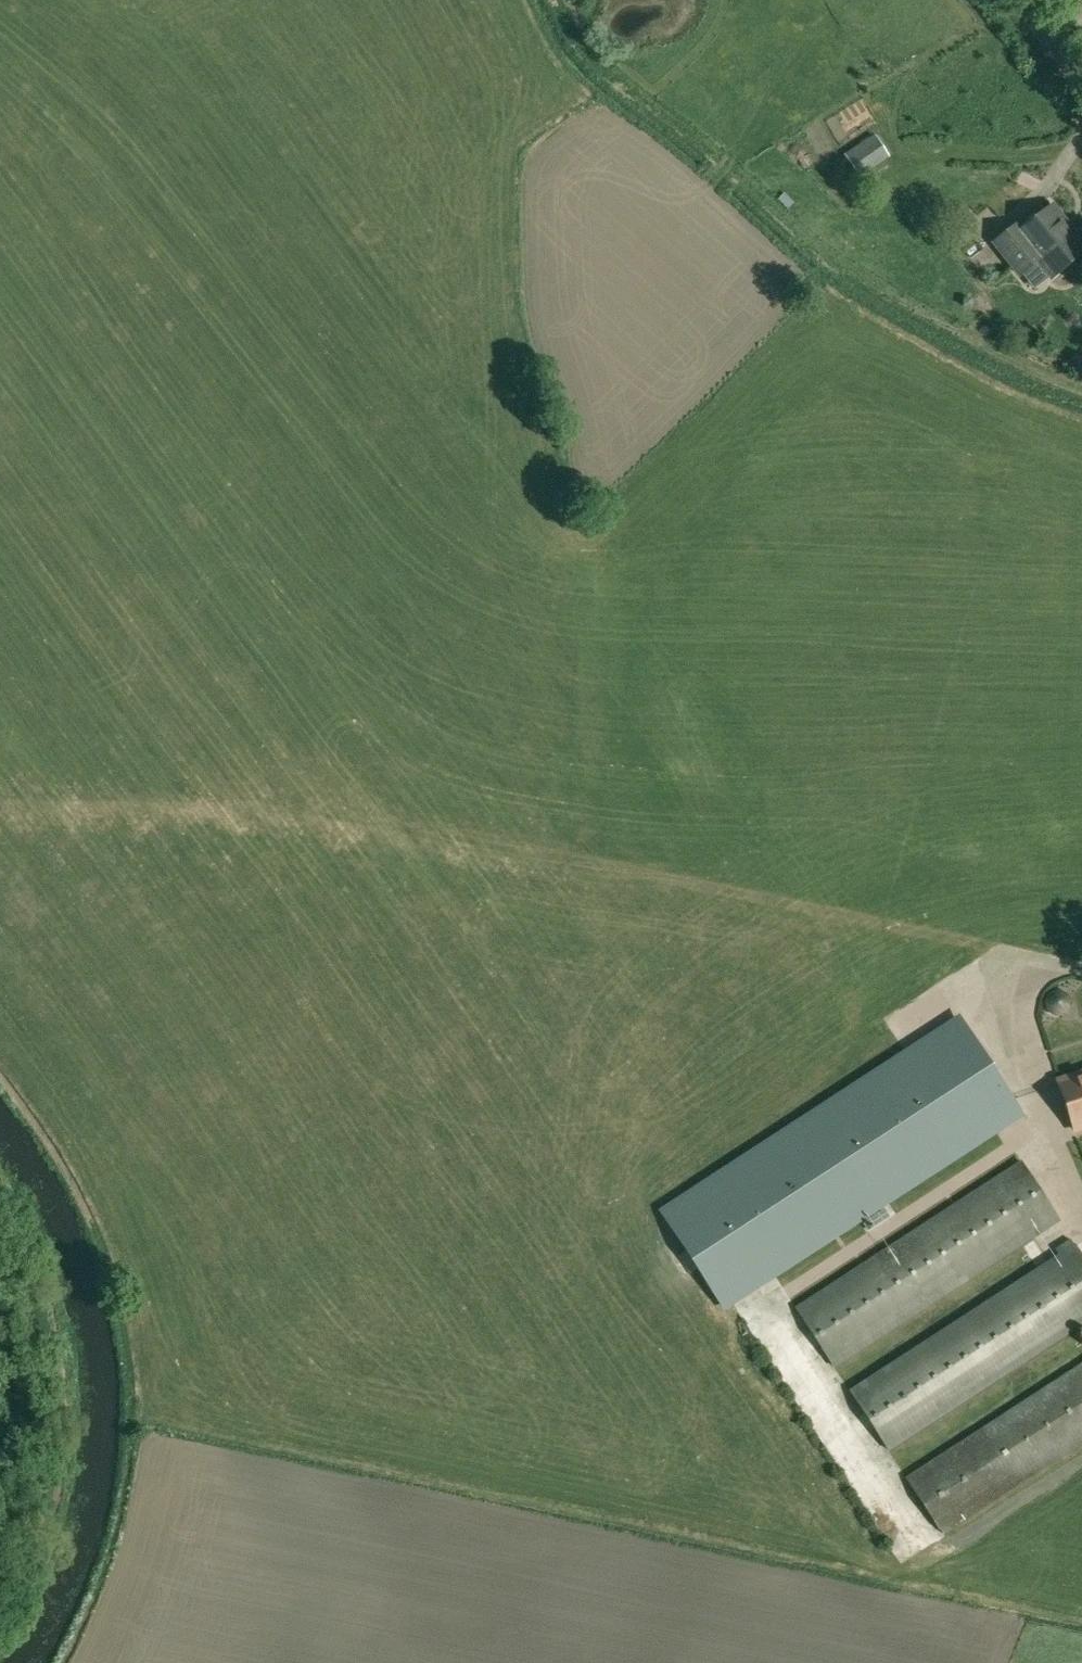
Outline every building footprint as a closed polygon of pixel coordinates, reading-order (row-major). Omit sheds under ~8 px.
[(845,156),(859,177),(882,161),(889,156),(875,135),(845,156)] [(1010,261),(1063,217),(1053,205),(1023,229),(1018,223),(994,242),(1010,261)] [(1010,261),(1020,274),(1039,262),(1052,278),(1081,253),(1081,242),(1063,217),(1010,261)] [(724,1312),(1025,1114),(960,1014),(658,1210),(724,1312)] [(1059,1081),(1075,1130),(1081,1128),(1081,1073),(1059,1081)] [(835,1368),(837,1366),(1061,1220),(1022,1159),(795,1307),(835,1368)] [(891,1449),(1081,1326),(1081,1255),(1075,1244),(849,1390),(889,1451),(891,1449)] [(907,1479),(943,1533),(1081,1443),(1081,1365),(907,1479)]
